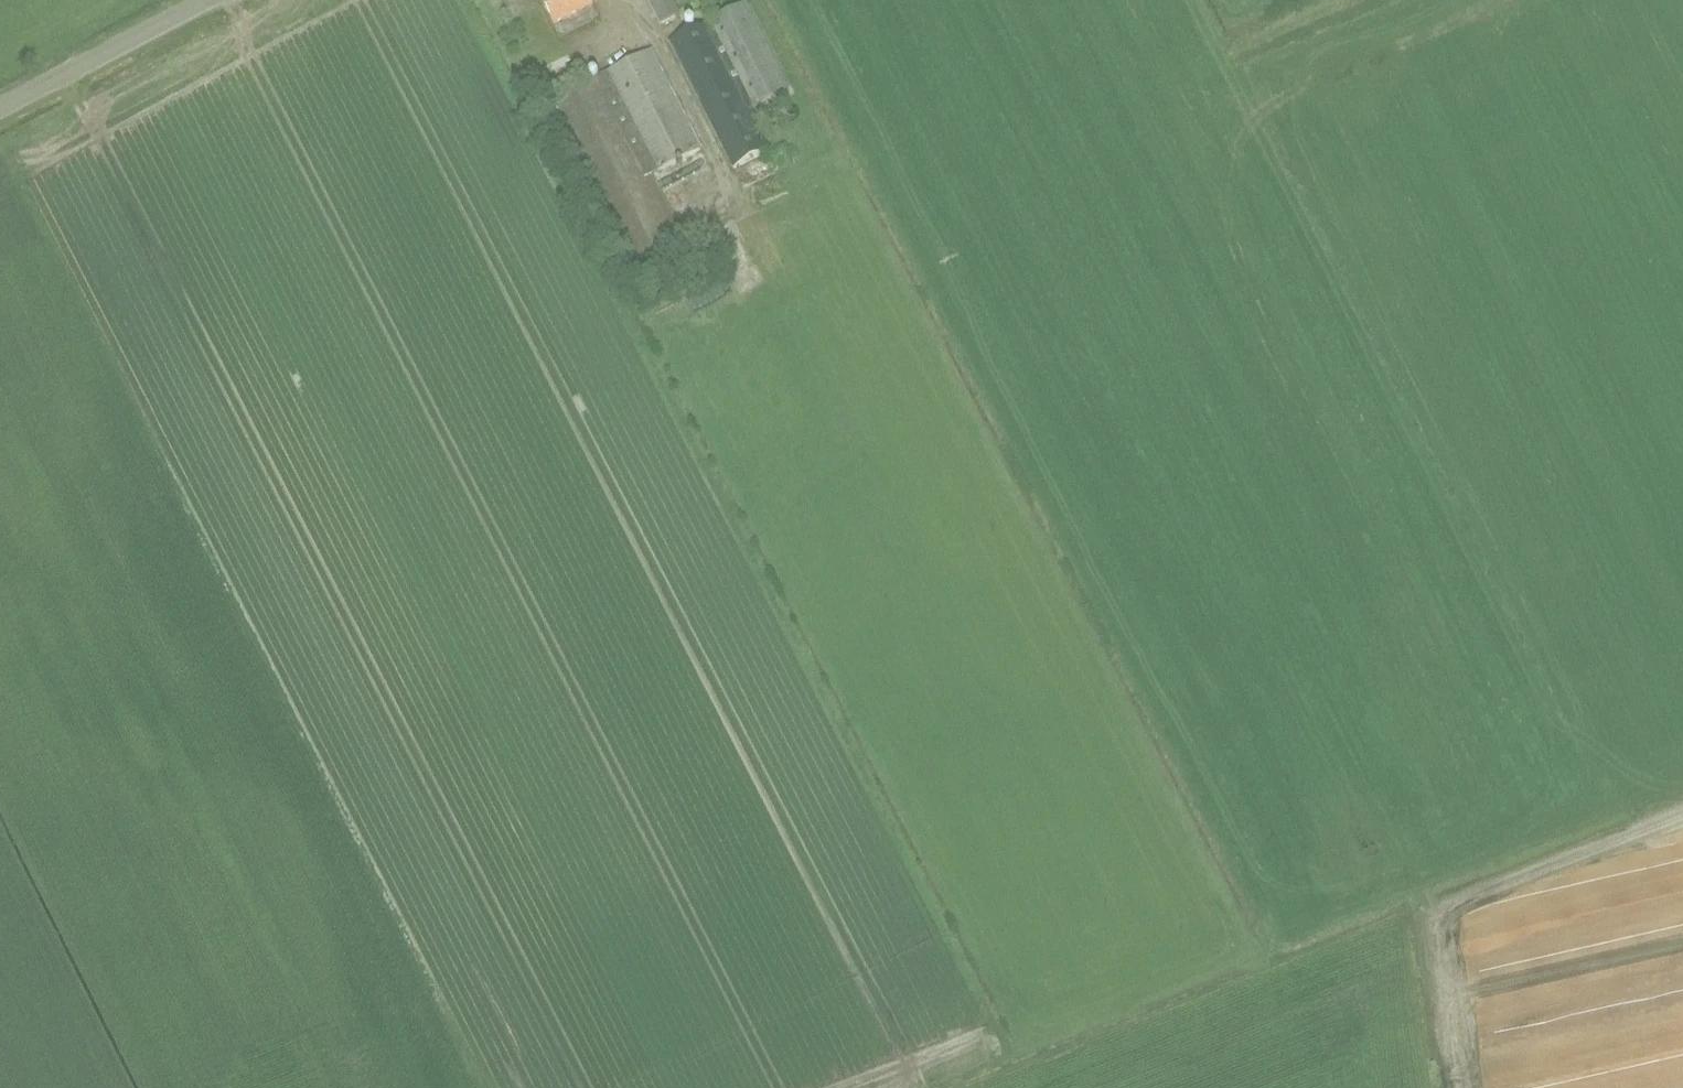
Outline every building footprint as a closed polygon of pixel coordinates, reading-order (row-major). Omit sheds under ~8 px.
[(591,0),(541,0),(554,24),(592,3),(591,0)] [(661,24),(680,15),(673,0),(648,0),(661,24)] [(670,41),(734,168),(769,151),(750,111),(789,92),(745,4),(670,41)] [(688,263),(673,232),(677,230),(649,176),(700,150),(650,51),(552,101),(645,285),(688,263)]
